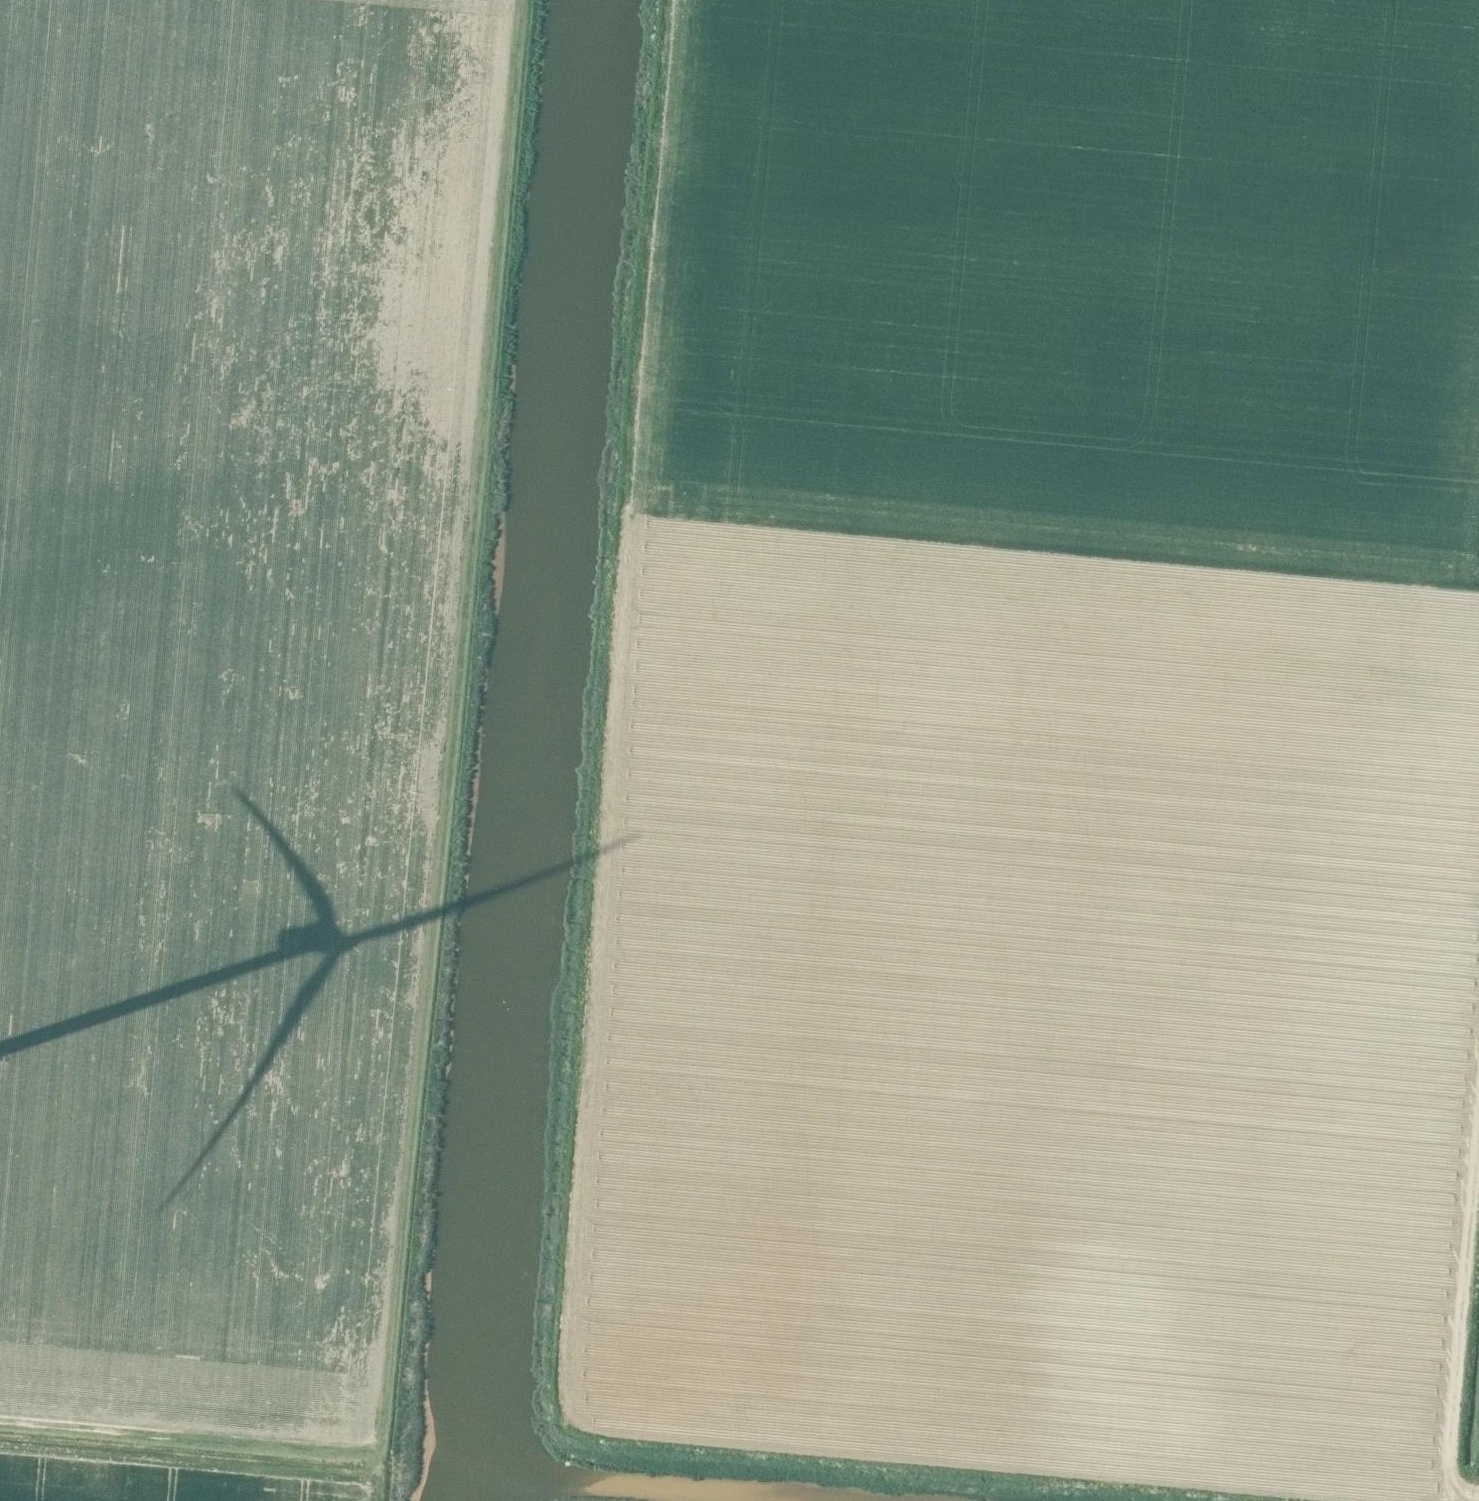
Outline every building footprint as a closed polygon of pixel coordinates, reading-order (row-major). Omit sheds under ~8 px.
[(1099,1298),(1099,1284),(1088,1284),(1087,1298),(1099,1298)]
